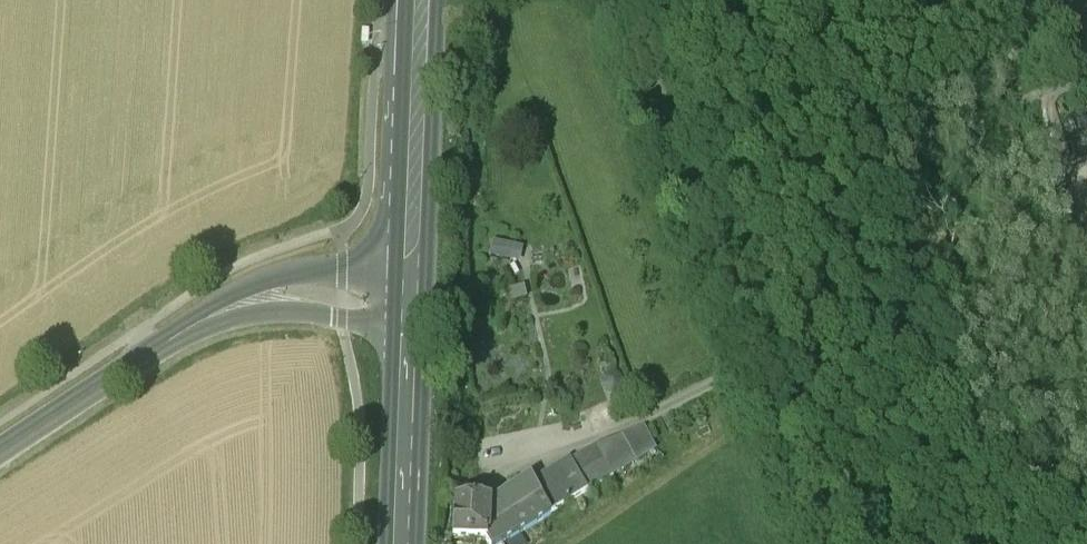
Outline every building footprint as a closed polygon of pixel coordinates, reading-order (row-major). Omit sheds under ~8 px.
[(489,253),(519,259),(522,244),(493,237),(489,253)] [(530,479),(537,492),(497,515),(498,495),(469,493),(469,499),(489,500),(487,536),(485,536),(490,543),(493,543),(600,481),(582,450),(530,479)] [(469,499),(456,499),(455,514),(454,514),(453,535),(485,536),(487,536),(489,500),(469,499)]
